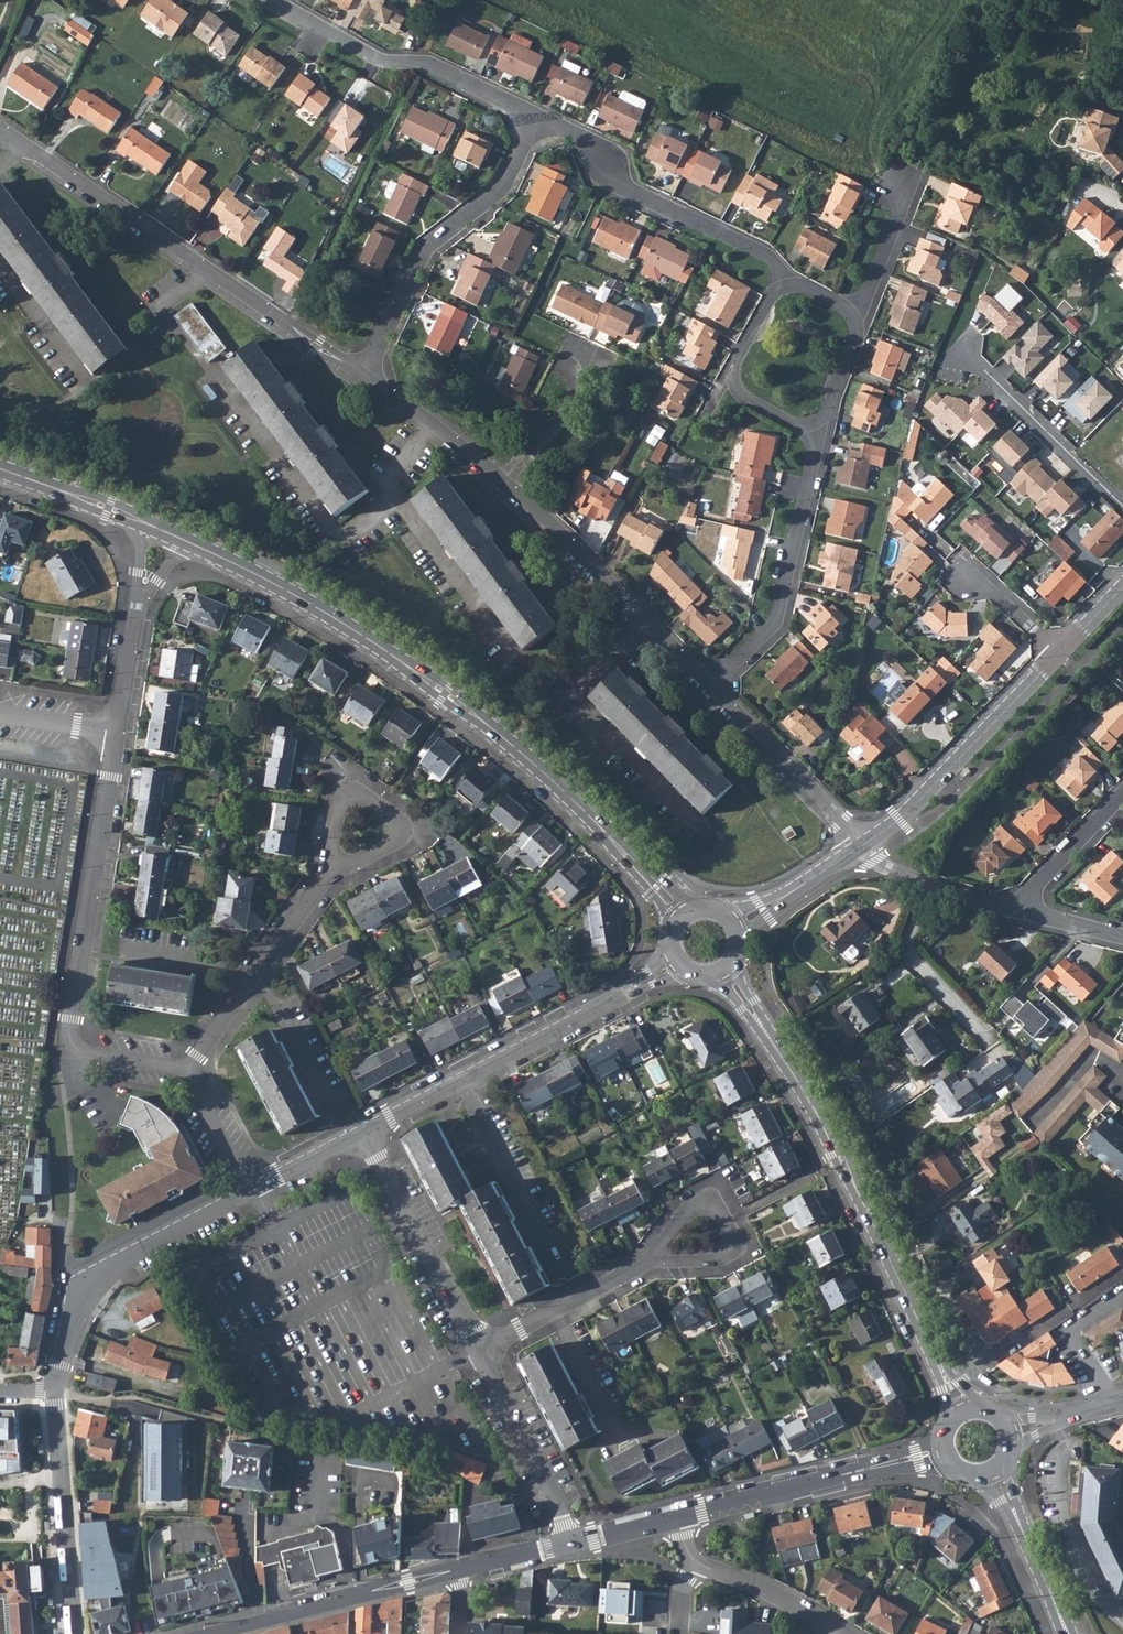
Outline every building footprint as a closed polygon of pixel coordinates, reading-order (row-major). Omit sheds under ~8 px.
[(142,16),(150,22),(154,21),(163,27),(164,31),(173,37),(188,14),(180,9),(178,10),(175,7),(174,5),(167,0),(153,0),(142,16)] [(339,3),(338,5),(347,10),(353,0),(333,0),(339,3)] [(354,14),(364,20),(371,7),(378,12),(375,18),(384,22),(382,26),(388,30),(391,26),(398,31),(405,18),(383,6),(386,0),(362,0),(354,14)] [(225,22),(210,12),(194,34),(210,45),(210,44),(227,55),(239,38),(223,26),(224,24),(225,22)] [(457,16),(445,40),(477,55),(488,32),(457,16)] [(70,22),(63,32),(86,47),(93,37),(70,22)] [(224,24),(223,26),(239,38),(241,36),(224,24)] [(391,26),(388,30),(396,35),(398,31),(391,26)] [(497,31),(491,45),(501,50),(495,64),(503,68),(504,65),(516,71),(530,78),(543,54),(528,46),(531,39),(512,30),(509,37),(497,31)] [(484,59),(495,64),(501,50),(491,45),(484,59)] [(270,59),(254,47),(240,66),(272,89),(286,68),(272,57),(270,59)] [(563,57),(548,86),(580,102),(591,80),(575,72),(579,65),(563,57)] [(613,60),(608,70),(615,73),(620,63),(613,60)] [(20,64),(6,85),(17,92),(18,90),(33,100),(31,102),(42,110),(56,88),(20,64)] [(301,74),(286,96),(301,107),(302,106),(318,117),(331,99),(315,87),(316,85),(301,74)] [(155,79),(151,85),(159,90),(163,84),(155,79)] [(151,85),(144,94),(153,99),(159,90),(151,85)] [(615,97),(639,109),(643,102),(641,101),(621,91),(619,90),(615,97)] [(83,92),(68,113),(77,119),(79,116),(107,136),(121,116),(93,97),(92,98),(83,92)] [(605,92),(595,113),(629,130),(640,109),(639,109),(615,97),(605,92)] [(370,122),(347,106),(335,124),(327,119),(317,133),(347,155),(370,122)] [(433,113),(429,117),(412,109),(400,134),(443,154),(457,125),(433,113)] [(1116,155),(1093,110),(1091,109),(1087,124),(1090,124),(1083,150),(1108,157),(1106,162),(1116,155)] [(1122,118),(1093,110),(1116,155),(1119,153),(1112,146),(1116,132),(1118,133),(1122,118)] [(474,165),(479,155),(482,148),(485,149),(489,142),(462,128),(450,153),(474,165)] [(130,130),(114,152),(124,159),(126,156),(155,176),(169,156),(130,130)] [(653,132),(642,154),(653,160),(655,157),(660,160),(658,166),(669,171),(684,144),(664,134),(663,137),(653,132)] [(669,171),(677,175),(692,144),(685,141),(684,144),(669,171)] [(698,151),(684,179),(697,185),(699,180),(705,183),(704,185),(715,191),(726,169),(716,164),(717,161),(698,151)] [(1106,162),(1105,168),(1117,180),(1122,174),(1122,169),(1116,155),(1106,162)] [(199,183),(207,171),(190,160),(169,190),(177,195),(178,193),(188,200),(187,202),(201,212),(211,197),(210,191),(199,183)] [(535,181),(529,192),(522,207),(546,219),(554,204),(562,186),(563,184),(556,180),(560,172),(540,162),(532,179),(535,181)] [(422,181),(398,169),(393,180),(386,194),(379,209),(401,220),(416,190),(420,191),(424,182),(422,181)] [(747,174),(732,201),(742,206),(744,203),(746,200),(754,205),(752,207),(751,211),(768,221),(775,209),(778,210),(784,199),(774,194),(779,185),(759,175),(756,180),(747,174)] [(861,194),(865,187),(843,175),(835,190),(836,193),(828,208),(821,204),(816,214),(842,228),(846,221),(847,222),(856,204),(858,205),(863,195),(861,194)] [(386,194),(393,180),(386,176),(380,188),(382,192),(386,194)] [(953,182),(950,189),(979,201),(980,199),(975,198),(976,194),(953,182)] [(0,187),(0,251),(94,377),(128,352),(2,185),(0,187)] [(562,186),(554,204),(560,207),(569,189),(562,186)] [(237,194),(228,188),(212,211),(221,216),(220,218),(220,221),(227,226),(230,225),(234,228),(229,236),(244,247),(262,221),(249,212),(251,209),(234,197),(237,194)] [(946,212),(940,209),(934,224),(957,233),(961,221),(967,223),(970,213),(974,214),(979,201),(950,189),(947,197),(949,198),(946,206),(948,207),(946,212)] [(1085,199),(1072,215),(1065,226),(1071,231),(1078,223),(1088,231),(1087,232),(1100,244),(1097,248),(1098,251),(1099,253),(1102,254),(1104,255),(1105,254),(1108,253),(1111,250),(1122,235),(1122,234),(1109,223),(1111,220),(1093,206),(1085,199)] [(627,228),(615,222),(601,214),(588,239),(623,256),(636,229),(628,225),(627,228)] [(494,243),(491,241),(487,249),(514,263),(529,232),(505,220),(500,230),(494,243)] [(385,258),(382,257),(386,248),(391,238),(369,227),(351,264),(376,275),(385,258)] [(278,228),(265,250),(272,255),(264,265),(288,282),(284,290),(297,298),(309,275),(284,259),(297,242),(278,228)] [(795,249),(812,257),(816,260),(815,262),(814,264),(824,270),(838,245),(806,228),(795,249)] [(640,258),(650,238),(642,234),(633,254),(640,258)] [(672,280),(680,284),(688,269),(680,265),(684,256),(658,243),(659,240),(651,236),(650,238),(640,258),(637,262),(640,263),(635,271),(652,280),(656,272),(672,281),(672,280)] [(912,259),(908,270),(921,275),(924,281),(939,287),(943,278),(940,271),(936,269),(945,248),(922,238),(917,249),(920,251),(916,260),(912,259)] [(490,263),(464,250),(453,273),(460,276),(458,282),(454,280),(449,292),(471,303),(490,263)] [(1111,264),(1117,269),(1122,262),(1122,251),(1122,250),(1111,264)] [(1016,263),(1010,273),(1023,282),(1028,272),(1016,263)] [(718,293),(705,315),(728,327),(750,288),(717,270),(711,282),(721,288),(718,293)] [(928,291),(904,281),(895,303),(898,304),(890,325),(914,334),(922,313),(917,311),(921,300),(924,301),(928,291)] [(602,300),(607,288),(601,285),(598,286),(592,298),(559,282),(548,304),(589,325),(601,302),(602,300)] [(711,282),(708,287),(711,288),(718,293),(721,288),(711,282)] [(949,291),(946,298),(958,303),(959,302),(961,295),(949,291)] [(983,314),(994,325),(992,327),(1005,340),(1023,323),(1010,310),(1007,313),(995,301),(981,294),(974,311),(983,314)] [(625,298),(619,299),(614,302),(612,305),(602,300),(601,302),(589,325),(611,336),(614,330),(620,333),(619,336),(630,341),(640,319),(638,318),(639,315),(639,309),(636,304),(625,298)] [(190,301),(171,315),(205,361),(224,347),(190,301)] [(435,309),(420,341),(442,353),(458,320),(435,309)] [(1066,323),(1076,332),(1083,325),(1073,316),(1066,323)] [(721,332),(692,317),(688,325),(692,328),(686,338),(687,341),(689,343),(683,353),(695,360),(693,364),(705,370),(714,356),(709,353),(711,350),(713,351),(718,343),(715,341),(721,332)] [(1038,321),(1001,358),(1008,366),(1010,364),(1013,367),(1012,368),(1023,379),(1060,343),(1038,321)] [(880,349),(872,371),(892,379),(897,368),(904,371),(911,353),(904,350),(904,349),(881,339),(877,348),(880,349)] [(304,473),(307,471),(339,514),(336,516),(370,491),(369,491),(368,492),(359,480),(360,480),(355,473),(354,474),(336,449),(339,446),(338,446),(334,440),(333,441),(324,429),(326,428),(321,430),(303,406),(307,403),(306,403),(301,397),(301,398),(292,386),(293,385),(293,384),(289,387),(270,363),(271,362),(266,356),(257,344),(258,343),(224,368),(225,369),(228,366),(260,409),(258,411),(272,429),(274,428),(293,452),(290,454),(291,454),(304,472),(304,473)] [(490,388),(511,398),(516,388),(514,387),(520,373),(524,375),(530,361),(529,360),(532,353),(513,344),(510,350),(508,350),(490,388)] [(1036,380),(1062,405),(1078,389),(1060,371),(1069,363),(1062,355),(1036,380)] [(675,368),(671,377),(656,404),(662,408),(664,406),(669,408),(668,410),(671,416),(675,418),(680,417),(686,406),(684,404),(692,390),(694,391),(699,382),(675,368)] [(1062,405),(1061,406),(1082,428),(1113,397),(1092,376),(1078,389),(1062,405)] [(886,391),(865,383),(857,403),(860,404),(855,417),(857,417),(854,426),(869,432),(873,423),(877,425),(882,414),(878,412),(886,391)] [(958,437),(964,431),(982,412),(988,405),(979,397),(970,407),(964,401),(948,397),(944,402),(937,395),(927,407),(958,437)] [(998,427),(982,412),(964,431),(979,445),(998,427)] [(914,421),(908,445),(918,454),(922,429),(914,421)] [(649,441),(658,446),(666,429),(657,425),(649,441)] [(738,462),(736,473),(740,474),(763,479),(768,457),(773,458),(778,437),(746,430),(743,442),(745,442),(741,463),(738,462)] [(1011,433),(994,451),(1013,470),(1031,452),(1011,433)] [(661,443),(652,460),(658,463),(667,446),(661,443)] [(846,471),(840,470),(837,482),(866,488),(874,454),(852,449),(847,467),(846,471)] [(1025,495),(1038,507),(1059,486),(1038,466),(1041,464),(1035,459),(1009,484),(1024,496),(1025,495)] [(582,470),(570,491),(579,496),(574,506),(581,510),(579,513),(588,518),(597,522),(599,519),(607,523),(620,499),(626,487),(610,479),(604,488),(595,484),(593,487),(587,483),(591,475),(582,470)] [(763,479),(740,474),(737,482),(744,484),(736,517),(748,520),(753,517),(753,514),(760,515),(768,480),(763,479)] [(556,626),(548,614),(551,612),(560,624),(569,617),(560,605),(557,607),(552,601),(544,608),(543,607),(543,608),(524,583),(528,580),(530,579),(525,573),(523,575),(522,575),(513,563),(514,562),(514,561),(510,565),(492,540),(496,537),(494,538),(490,532),(490,531),(489,532),(480,520),(482,519),(482,518),(478,521),(459,497),(460,496),(455,490),(454,490),(445,478),(447,477),(413,502),(413,503),(417,500),(449,543),(446,545),(447,545),(460,563),(460,564),(463,562),(481,586),(479,588),(479,589),(479,588),(493,606),(493,607),(495,605),(528,648),(524,650),(525,651),(558,626),(558,625),(556,626)] [(895,503),(893,512),(901,519),(910,510),(927,526),(955,497),(937,481),(918,500),(899,484),(895,503)] [(1038,507),(1037,507),(1048,518),(1056,510),(1063,517),(1070,510),(1077,518),(1088,507),(1063,482),(1059,486),(1038,507)] [(829,517),(826,531),(853,537),(856,526),(863,519),(866,504),(836,498),(834,507),(836,508),(834,518),(829,517)] [(620,499),(607,523),(614,527),(627,503),(620,499)] [(691,501),(684,514),(688,515),(696,517),(699,503),(691,501)] [(1077,543),(1096,560),(1122,532),(1122,521),(1110,508),(1077,543)] [(901,519),(893,512),(890,524),(914,544),(902,557),(903,558),(901,561),(900,567),(894,573),(892,582),(912,601),(922,590),(917,585),(917,581),(934,563),(922,551),(928,544),(913,530),(901,519)] [(7,557),(12,542),(23,546),(30,523),(5,515),(0,531),(0,554),(7,557)] [(631,515),(621,534),(641,545),(639,548),(653,555),(667,528),(654,521),(651,526),(631,515)] [(696,517),(688,515),(686,523),(697,525),(698,517),(696,517)] [(1002,554),(1012,564),(1025,549),(1015,540),(1012,543),(985,518),(978,524),(970,517),(961,527),(996,560),(1002,554)] [(756,530),(724,523),(722,535),(728,536),(722,566),(729,567),(728,572),(735,579),(743,581),(745,571),(750,549),(748,548),(750,541),(753,542),(756,530)] [(759,531),(756,542),(766,545),(770,534),(759,531)] [(1057,535),(1047,545),(1065,562),(1074,551),(1057,535)] [(859,548),(827,541),(825,550),(822,549),(819,562),(822,563),(822,565),(831,567),(830,571),(828,571),(826,573),(823,584),(849,590),(859,548)] [(664,551),(651,575),(656,580),(675,562),(664,551)] [(49,567),(68,601),(96,586),(90,575),(85,577),(72,553),(49,567)] [(675,562),(656,580),(655,582),(661,588),(663,586),(686,609),(691,604),(704,592),(675,562)] [(1059,569),(1038,591),(1053,606),(1075,583),(1078,587),(1084,580),(1065,562),(1059,569)] [(859,591),(857,601),(870,604),(872,604),(874,594),(872,594),(859,591)] [(176,623),(191,629),(193,621),(223,632),(231,609),(202,598),(199,605),(185,600),(176,623)] [(3,621),(19,624),(22,607),(13,603),(6,600),(3,621)] [(812,623),(804,631),(822,650),(830,642),(828,641),(838,631),(835,627),(840,623),(841,624),(847,618),(833,604),(828,609),(821,601),(809,613),(819,624),(816,627),(812,623)] [(939,602),(924,617),(931,625),(930,626),(939,635),(947,634),(947,637),(969,637),(968,614),(954,614),(954,616),(949,616),(947,614),(947,610),(939,602)] [(686,609),(678,616),(689,627),(693,623),(701,631),(699,633),(707,642),(714,643),(735,622),(724,612),(718,618),(714,614),(711,613),(709,613),(706,613),(702,615),(691,604),(686,609)] [(235,643),(258,654),(271,629),(248,617),(235,643)] [(991,623),(979,636),(987,644),(976,655),(980,659),(971,667),(988,683),(996,674),(994,672),(998,667),(1000,669),(1019,650),(991,623)] [(67,651),(91,655),(95,628),(71,625),(69,635),(62,634),(60,644),(68,645),(67,651)] [(269,666),(293,679),(309,652),(284,638),(269,666)] [(814,654),(800,639),(795,645),(794,644),(777,661),(779,663),(766,675),(780,689),(790,680),(792,681),(806,667),(805,666),(810,661),(809,659),(814,654)] [(160,678),(189,682),(194,655),(164,650),(160,678)] [(67,651),(63,679),(87,682),(91,655),(67,651)] [(945,657),(934,668),(942,676),(953,665),(945,657)] [(311,680),(335,695),(347,677),(324,661),(311,680)] [(953,665),(942,676),(951,685),(962,674),(953,665)] [(932,666),(890,710),(907,725),(948,682),(942,676),(932,666)] [(732,786),(722,775),(725,772),(736,783),(744,775),(732,764),(730,767),(724,761),(719,766),(718,767),(708,757),(709,755),(705,758),(684,737),(688,733),(687,733),(686,734),(681,729),(681,728),(680,728),(670,718),(671,717),(671,716),(668,720),(646,698),(650,694),(649,694),(648,695),(643,690),(643,689),(643,690),(632,679),(634,678),(633,678),(630,681),(619,670),(621,669),(620,669),(590,698),(591,699),(594,696),(604,706),(602,709),(618,725),(621,723),(642,745),(639,747),(640,747),(656,763),(656,764),(658,762),(680,784),(678,786),(694,802),(696,800),(706,811),(704,814),(734,785),(734,784),(732,786)] [(343,710),(366,725),(382,701),(359,686),(343,710)] [(153,721),(179,725),(183,700),(157,696),(153,721)] [(1119,700),(1094,726),(1098,730),(1091,736),(1108,753),(1117,742),(1113,738),(1117,734),(1119,736),(1122,733),(1122,704),(1119,700)] [(798,707),(784,721),(792,729),(794,727),(810,744),(825,730),(808,712),(805,715),(798,707)] [(380,734),(401,748),(418,723),(397,709),(380,734)] [(855,724),(843,738),(856,750),(860,747),(866,752),(862,756),(872,764),(887,748),(879,740),(888,730),(873,716),(867,723),(861,730),(855,724)] [(861,717),(855,724),(861,730),(867,723),(861,717)] [(153,721),(148,752),(174,755),(179,725),(153,721)] [(829,727),(834,732),(837,723),(831,721),(829,727)] [(273,759),(293,762),(297,741),(289,739),(291,729),(278,727),(273,759)] [(422,765),(443,781),(461,757),(440,741),(422,765)] [(1103,764),(1085,747),(1072,761),(1073,764),(1057,781),(1075,798),(1085,788),(1084,786),(1088,780),(1090,782),(1098,774),(1096,772),(1103,764)] [(271,759),(266,785),(289,789),(293,762),(273,759),(271,759)] [(455,792),(476,808),(494,785),(474,768),(455,792)] [(140,802),(162,806),(167,774),(145,770),(140,802)] [(1030,778),(1022,786),(1030,793),(1038,786),(1030,778)] [(491,816),(512,833),(528,814),(507,796),(491,816)] [(1044,838),(1042,837),(1040,834),(1050,823),(1053,826),(1062,816),(1044,799),(1033,811),(1031,809),(1023,817),(1020,814),(1013,821),(1037,845),(1044,838)] [(140,802),(135,834),(157,838),(162,806),(140,802)] [(270,831),(296,835),(301,808),(275,804),(270,831)] [(506,855),(512,861),(516,857),(531,871),(537,865),(540,868),(561,845),(541,826),(540,827),(534,821),(506,855)] [(1040,834),(1042,837),(1053,826),(1050,823),(1040,834)] [(971,862),(984,874),(991,866),(996,866),(999,869),(1014,853),(1018,857),(1025,849),(1000,826),(993,833),(997,837),(982,852),(981,851),(971,862)] [(791,827),(782,832),(787,840),(796,834),(791,827)] [(270,831),(267,853),(294,857),(297,835),(296,835),(270,831)] [(138,885),(162,889),(167,859),(165,859),(167,848),(144,844),(138,885)] [(1081,879),(1106,904),(1119,890),(1109,881),(1113,877),(1112,874),(1122,862),(1122,861),(1112,849),(1099,862),(1081,879)] [(442,870),(453,891),(478,878),(467,858),(442,870)] [(544,886),(552,895),(555,891),(567,903),(592,877),(572,858),(544,886)] [(991,866),(984,874),(986,876),(996,866),(991,866)] [(442,870),(417,884),(431,911),(456,898),(453,891),(442,870)] [(227,899),(251,903),(255,879),(231,876),(227,899)] [(372,889),(385,914),(407,902),(395,877),(372,889)] [(138,885),(134,915),(158,919),(162,889),(138,885)] [(372,889),(347,903),(361,928),(385,915),(385,914),(372,889)] [(220,898),(216,925),(246,930),(251,903),(227,899),(220,898)] [(589,906),(593,946),(600,946),(601,954),(617,952),(616,944),(621,943),(617,904),(589,906)] [(832,922),(822,931),(842,952),(843,951),(851,943),(868,926),(852,910),(836,925),(832,922)] [(325,954),(337,976),(361,964),(350,941),(325,954)] [(851,943),(843,951),(850,959),(853,959),(859,953),(859,950),(851,943)] [(992,944),(977,960),(1001,982),(1016,966),(992,944)] [(325,954),(297,969),(309,991),(337,976),(325,954)] [(1071,964),(1064,957),(1052,970),(1050,968),(1039,980),(1049,989),(1058,978),(1082,1000),(1096,984),(1073,962),(1071,964)] [(109,1004),(188,1017),(188,1014),(194,979),(115,966),(109,1004)] [(523,981),(533,1001),(561,986),(551,967),(523,981)] [(520,976),(491,991),(504,1016),(533,1001),(523,981),(520,976)] [(862,991),(838,1008),(845,1018),(849,1016),(860,1031),(880,1017),(866,996),(862,991)] [(1079,1027),(1039,991),(1030,1002),(1028,1000),(1011,1018),(1032,1037),(1052,1016),(1072,1035),(1079,1027)] [(791,998),(797,1014),(806,1011),(800,995),(791,998)] [(449,1020),(459,1039),(488,1024),(478,1005),(449,1020)] [(925,1016),(894,1037),(916,1069),(944,1050),(930,1030),(934,1027),(925,1016)] [(448,1017),(417,1033),(429,1055),(459,1039),(449,1020),(448,1017)] [(1120,1028),(1122,1029),(1115,1039),(1085,1020),(1079,1027),(1072,1035),(1065,1044),(1056,1054),(1053,1057),(1034,1075),(1022,1087),(1013,1096),(1006,1102),(1007,1103),(1014,1112),(1016,1114),(1018,1117),(1047,1090),(1092,1044),(1120,1062),(1122,1058),(1122,1024),(1120,1028)] [(692,1025),(680,1031),(700,1070),(723,1058),(704,1023),(694,1028),(692,1025)] [(637,1026),(611,1040),(622,1061),(638,1053),(643,1061),(652,1057),(647,1048),(648,1048),(637,1026)] [(237,1048),(283,1135),(286,1133),(318,1116),(294,1071),(272,1029),(240,1046),(237,1048)] [(377,1054),(389,1076),(416,1062),(404,1039),(377,1054)] [(622,1061),(611,1040),(584,1054),(599,1082),(625,1068),(622,1061)] [(376,1052),(349,1066),(362,1090),(389,1076),(377,1054),(376,1052)] [(1034,1075),(1014,1054),(1004,1060),(1001,1054),(975,1071),(973,1068),(968,1071),(989,1089),(1013,1074),(1022,1087),(1034,1075)] [(576,1057),(569,1061),(577,1077),(585,1073),(576,1057)] [(569,1061),(542,1075),(554,1097),(581,1084),(577,1077),(569,1061)] [(1094,1065),(1089,1071),(1101,1081),(1106,1076),(1094,1065)] [(741,1067),(716,1081),(728,1105),(754,1092),(741,1067)] [(952,1071),(931,1086),(937,1097),(935,1098),(936,1100),(947,1117),(961,1108),(963,1110),(979,1100),(976,1094),(985,1089),(986,1091),(989,1089),(968,1071),(963,1075),(965,1078),(959,1082),(952,1071)] [(1089,1071),(1033,1134),(1041,1143),(1044,1147),(1085,1100),(1100,1112),(1088,1125),(1091,1128),(1079,1140),(1122,1179),(1122,1135),(1120,1132),(1121,1130),(1115,1125),(1117,1123),(1111,1118),(1120,1108),(1096,1087),(1101,1081),(1089,1071)] [(554,1097),(542,1075),(516,1089),(528,1111),(543,1103),(554,1097)] [(554,1097),(543,1103),(545,1108),(557,1103),(554,1097)] [(106,1203),(113,1218),(112,1221),(120,1223),(168,1199),(170,1193),(179,1188),(184,1190),(200,1182),(202,1173),(193,1156),(193,1157),(189,1149),(190,1149),(182,1134),(178,1136),(172,1127),(168,1121),(166,1122),(162,1115),(148,1105),(134,1099),(124,1124),(135,1129),(147,1152),(152,1150),(158,1162),(144,1169),(144,1168),(113,1183),(114,1185),(107,1188),(106,1203)] [(968,1148),(984,1170),(992,1164),(988,1159),(1006,1144),(1000,1137),(1008,1132),(1001,1123),(1014,1112),(1007,1103),(974,1125),(983,1138),(968,1148)] [(741,1116),(758,1149),(782,1136),(765,1104),(741,1116)] [(405,1139),(402,1141),(428,1191),(440,1212),(443,1211),(460,1202),(514,1305),(517,1304),(547,1287),(493,1184),(475,1194),(437,1123),(406,1138),(405,1139)] [(1033,1134),(1020,1143),(1026,1152),(1041,1143),(1033,1134)] [(695,1140),(670,1153),(670,1154),(680,1173),(706,1161),(695,1140)] [(786,1142),(759,1156),(772,1181),(799,1167),(786,1142)] [(661,1159),(670,1154),(670,1153),(667,1147),(657,1152),(661,1159)] [(940,1147),(921,1160),(926,1168),(924,1169),(932,1180),(934,1179),(937,1183),(933,1186),(939,1195),(962,1180),(940,1147)] [(680,1173),(670,1154),(644,1168),(654,1188),(680,1173)] [(38,1194),(52,1194),(53,1158),(28,1158),(28,1172),(36,1172),(36,1189),(24,1188),(23,1202),(37,1202),(38,1194)] [(627,1190),(608,1200),(617,1218),(621,1225),(640,1216),(636,1208),(646,1204),(633,1180),(624,1185),(627,1190)] [(789,1215),(798,1211),(806,1225),(826,1215),(813,1191),(784,1205),(789,1215)] [(580,1209),(590,1204),(586,1197),(577,1202),(580,1209)] [(608,1200),(607,1198),(580,1212),(591,1232),(617,1218),(608,1200)] [(968,1201),(949,1213),(956,1223),(957,1222),(961,1227),(959,1228),(963,1235),(966,1233),(971,1242),(988,1231),(983,1222),(995,1214),(986,1201),(974,1209),(968,1201)] [(1106,1227),(1121,1243),(1122,1241),(1122,1237),(1111,1223),(1106,1227)] [(8,1263),(39,1267),(51,1268),(51,1245),(49,1245),(50,1227),(28,1225),(27,1242),(37,1243),(37,1251),(37,1257),(27,1256),(9,1254),(8,1263)] [(831,1230),(808,1242),(820,1267),(844,1255),(837,1241),(831,1230)] [(1108,1245),(1068,1272),(1080,1291),(1099,1278),(1098,1277),(1102,1274),(1103,1275),(1121,1264),(1108,1245)] [(987,1285),(982,1288),(995,1301),(1008,1293),(1003,1286),(1009,1282),(1005,1275),(1010,1271),(1001,1256),(998,1258),(993,1250),(973,1263),(987,1285)] [(11,1273),(23,1274),(24,1267),(12,1265),(11,1273)] [(23,1301),(30,1304),(34,1305),(33,1311),(46,1313),(52,1286),(51,1268),(39,1267),(36,1293),(28,1291),(27,1297),(24,1297),(23,1301)] [(764,1270),(740,1283),(751,1305),(776,1292),(764,1270)] [(849,1271),(825,1284),(837,1307),(861,1294),(849,1271)] [(751,1305),(740,1283),(714,1297),(726,1318),(736,1313),(743,1326),(758,1318),(751,1305)] [(956,1298),(969,1319),(995,1301),(982,1288),(975,1293),(974,1291),(968,1295),(966,1292),(956,1298)] [(155,1290),(125,1306),(135,1324),(139,1321),(164,1307),(155,1290)] [(1004,1311),(1019,1327),(1027,1322),(1029,1325),(1054,1308),(1042,1290),(1017,1307),(1015,1304),(1004,1311)] [(1004,1311),(1015,1304),(1008,1293),(995,1301),(1004,1311)] [(686,1303),(672,1311),(682,1330),(705,1318),(694,1298),(692,1295),(684,1299),(686,1303)] [(629,1306),(621,1311),(634,1337),(659,1324),(646,1300),(631,1308),(629,1306)] [(995,1301),(969,1319),(985,1343),(992,1344),(1012,1332),(1000,1314),(1004,1311),(995,1301)] [(1086,1333),(1095,1347),(1119,1332),(1122,1347),(1122,1309),(1086,1333)] [(867,1310),(847,1320),(859,1344),(880,1334),(867,1310)] [(634,1337),(621,1311),(611,1315),(612,1318),(596,1327),(608,1351),(634,1337)] [(1012,1332),(1019,1327),(1004,1311),(1000,1314),(1012,1332)] [(21,1349),(39,1349),(45,1317),(28,1313),(22,1345),(21,1349)] [(1014,1355),(998,1365),(1015,1378),(1053,1386),(1077,1382),(1063,1362),(1055,1363),(1048,1362),(1051,1349),(1058,1344),(1049,1331),(1039,1337),(1034,1342),(1024,1348),(1023,1349),(1014,1355)] [(112,1341),(105,1360),(145,1376),(146,1374),(154,1377),(160,1360),(151,1357),(154,1346),(132,1337),(128,1347),(112,1341)] [(521,1362),(518,1363),(564,1451),(566,1450),(587,1439),(597,1433),(551,1346),(521,1362)] [(9,1366),(36,1365),(39,1349),(21,1349),(11,1348),(10,1358),(9,1365),(9,1366)] [(884,1355),(864,1364),(870,1376),(872,1375),(886,1402),(906,1392),(892,1365),(890,1366),(884,1355)] [(385,1377),(394,1373),(384,1356),(376,1360),(385,1377)] [(88,1375),(85,1385),(100,1388),(103,1377),(91,1374),(88,1375)] [(103,1377),(100,1388),(113,1391),(115,1380),(103,1377)] [(85,1385),(80,1410),(108,1417),(113,1391),(100,1388),(85,1385)] [(455,1401),(453,1395),(449,1397),(446,1389),(440,1392),(445,1405),(455,1401)] [(831,1398),(807,1411),(808,1415),(820,1436),(844,1425),(831,1398)] [(794,1417),(807,1411),(803,1405),(791,1411),(794,1417)] [(80,1410),(74,1435),(93,1440),(91,1452),(97,1453),(97,1456),(111,1460),(116,1442),(105,1439),(106,1434),(104,1434),(108,1417),(80,1410)] [(22,1471),(18,1411),(0,1411),(0,1475),(22,1471)] [(820,1436),(808,1415),(783,1428),(794,1450),(820,1436)] [(759,1421),(730,1435),(741,1456),(770,1442),(759,1421)] [(1110,1444),(1122,1451),(1122,1424),(1110,1444)] [(146,1499),(181,1499),(182,1426),(147,1426),(146,1499)] [(730,1435),(726,1427),(716,1432),(720,1440),(700,1451),(711,1472),(741,1456),(730,1435)] [(603,1463),(620,1494),(621,1497),(658,1478),(660,1484),(662,1486),(697,1468),(696,1465),(680,1434),(644,1452),(639,1444),(603,1463)] [(225,1469),(222,1484),(269,1490),(271,1475),(272,1475),(273,1467),(272,1466),(274,1444),(229,1439),(225,1461),(223,1469),(225,1469)] [(397,1457),(346,1449),(346,1464),(394,1472),(397,1457)] [(483,1473),(446,1460),(443,1467),(463,1475),(463,1478),(478,1487),(483,1473)] [(1083,1517),(1083,1527),(1107,1578),(1118,1601),(1122,1598),(1122,1534),(1116,1519),(1119,1471),(1086,1469),(1086,1477),(1083,1517)] [(1078,1517),(1083,1517),(1086,1477),(1080,1476),(1079,1489),(1072,1489),(1072,1501),(1071,1515),(1078,1515),(1078,1517)] [(205,1496),(202,1519),(213,1522),(228,1559),(237,1579),(244,1576),(241,1568),(244,1554),(241,1553),(242,1545),(240,1544),(241,1537),(238,1537),(238,1530),(235,1529),(236,1522),(233,1521),(234,1515),(219,1513),(221,1499),(205,1496)] [(931,1527),(934,1517),(924,1514),(926,1502),(895,1498),(892,1522),(922,1527),(921,1535),(927,1538),(931,1527)] [(516,1499),(514,1503),(526,1510),(528,1506),(516,1499)] [(94,1500),(93,1512),(95,1513),(111,1513),(113,1502),(94,1500)] [(515,1504),(502,1508),(501,1500),(472,1508),(477,1524),(472,1525),(475,1539),(521,1527),(515,1504)] [(865,1501),(835,1508),(841,1533),(871,1525),(865,1501)] [(93,1512),(79,1511),(80,1525),(86,1525),(85,1536),(88,1545),(82,1546),(87,1598),(101,1597),(104,1609),(114,1607),(113,1595),(123,1594),(121,1581),(120,1581),(113,1551),(109,1552),(106,1521),(92,1523),(93,1512)] [(358,1566),(393,1556),(393,1554),(401,1554),(402,1520),(402,1517),(356,1528),(356,1532),(357,1559),(358,1566)] [(800,1521),(773,1528),(779,1549),(815,1540),(810,1519),(800,1521)] [(436,1558),(438,1559),(438,1553),(461,1551),(461,1522),(436,1523),(436,1537),(406,1538),(407,1560),(436,1558)] [(951,1522),(933,1542),(955,1562),(974,1541),(951,1522)] [(303,1580),(342,1570),(333,1532),(327,1527),(324,1528),(318,1525),(314,1531),(278,1539),(279,1541),(269,1544),(274,1564),(280,1562),(282,1572),(287,1572),(290,1585),(304,1582),(303,1580)] [(269,1544),(257,1546),(258,1552),(258,1561),(264,1561),(264,1566),(274,1564),(269,1544)] [(152,1585),(158,1618),(174,1614),(176,1619),(199,1613),(197,1608),(212,1603),(213,1609),(245,1600),(237,1579),(228,1559),(165,1577),(166,1582),(152,1585)] [(980,1608),(983,1616),(1013,1602),(994,1560),(975,1569),(978,1576),(976,1577),(989,1604),(980,1608)] [(29,1563),(9,1564),(9,1574),(0,1574),(0,1633),(35,1633),(29,1563)] [(44,1566),(34,1567),(36,1592),(45,1591),(44,1566)] [(840,1578),(831,1595),(844,1603),(842,1607),(850,1612),(863,1590),(840,1578)] [(518,1615),(531,1616),(533,1579),(522,1579),(522,1589),(520,1589),(518,1615)] [(550,1580),(549,1604),(591,1607),(593,1586),(565,1584),(565,1581),(550,1580)] [(277,1581),(265,1584),(269,1602),(281,1599),(277,1581)] [(614,1588),(612,1611),(639,1614),(641,1590),(614,1588)] [(451,1597),(447,1592),(423,1598),(421,1633),(449,1633),(451,1597)] [(867,1618),(893,1633),(895,1633),(908,1613),(880,1597),(867,1618)] [(387,1601),(388,1623),(388,1633),(401,1633),(402,1603),(402,1598),(387,1601)] [(371,1633),(381,1633),(382,1623),(388,1623),(387,1601),(373,1605),(371,1633)] [(197,1608),(199,1613),(213,1609),(212,1603),(197,1608)] [(125,1604),(114,1607),(104,1609),(93,1612),(98,1633),(113,1633),(132,1629),(125,1604)] [(373,1605),(357,1609),(357,1621),(357,1633),(371,1633),(373,1605)] [(299,1624),(300,1633),(347,1633),(349,1611),(299,1624)] [(722,1633),(769,1633),(770,1625),(745,1624),(745,1612),(723,1611),(722,1633)] [(158,1622),(159,1624),(176,1619),(174,1614),(158,1618),(158,1622)] [(958,1633),(967,1633),(970,1627),(973,1620),(967,1616),(958,1633)] [(916,1633),(945,1633),(947,1630),(923,1619),(916,1633)] [(268,1632),(268,1633),(300,1633),(299,1624),(268,1632)] [(470,1633),(523,1633),(524,1628),(502,1627),(502,1625),(478,1624),(470,1624),(470,1633)]
